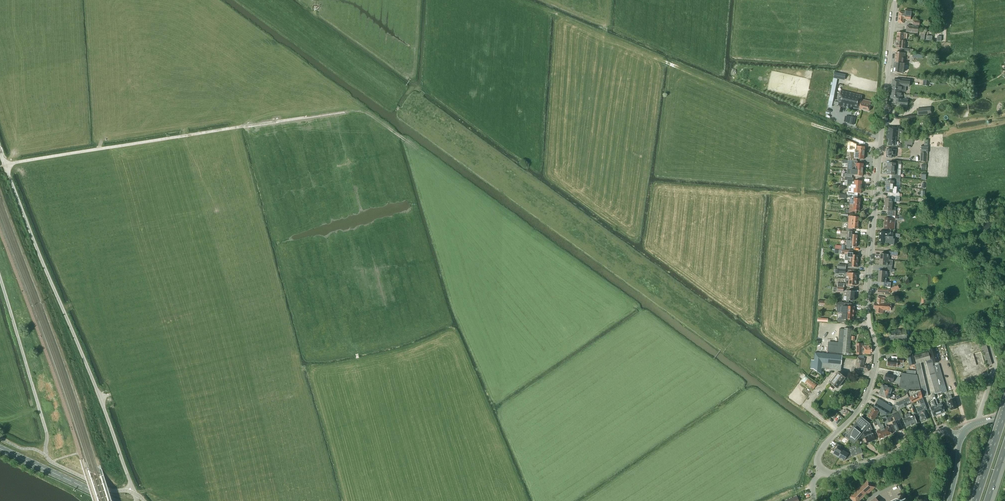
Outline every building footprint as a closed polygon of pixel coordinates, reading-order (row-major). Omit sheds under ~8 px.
[(904,18),(907,18),(911,19),(912,10),(905,9),(905,13),(899,12),(898,22),(904,24),(904,18)] [(919,26),(920,21),(913,20),(912,25),(914,25),(914,26),(906,25),(906,31),(918,33),(918,26),(916,26),(916,25),(919,26)] [(896,41),(906,42),(906,34),(897,33),(896,41)] [(905,49),(906,42),(896,41),(895,48),(900,49),(900,51),(909,52),(913,52),(913,50),(905,49)] [(905,53),(895,52),(894,63),(904,64),(905,53)] [(894,63),(893,72),(903,73),(904,64),(894,63)] [(893,81),(892,89),(898,90),(898,92),(902,92),(902,91),(905,92),(906,87),(909,87),(910,81),(900,80),(899,81),(893,81)] [(898,90),(892,89),(891,98),(896,98),(895,103),(899,103),(899,105),(907,106),(907,105),(908,105),(908,102),(908,100),(903,99),(901,98),(902,92),(898,92),(898,90)] [(842,91),(838,106),(855,110),(855,109),(869,112),(871,102),(861,99),(862,95),(846,92),(842,91)] [(930,107),(917,108),(917,115),(931,114),(930,107)] [(889,139),(888,145),(895,146),(895,140),(898,140),(899,128),(887,127),(886,139),(889,139)] [(887,149),(886,157),(892,158),(892,157),(895,157),(895,149),(887,149)] [(856,161),(857,158),(864,159),(864,154),(850,152),(851,157),(848,158),(848,160),(856,161)] [(863,171),(863,164),(857,163),(857,161),(858,161),(848,160),(848,163),(851,164),(851,167),(852,167),(852,170),(863,171)] [(891,175),(890,179),(900,180),(901,176),(898,175),(898,170),(887,170),(887,175),(891,175)] [(850,186),(861,187),(862,181),(855,180),(855,181),(853,180),(853,178),(852,177),(845,177),(845,180),(848,180),(847,186),(850,186)] [(900,182),(900,180),(890,179),(890,181),(886,180),(886,187),(899,188),(900,188),(897,187),(897,181),(900,182)] [(861,187),(850,186),(850,188),(849,187),(849,192),(847,191),(847,194),(848,194),(848,195),(857,196),(858,193),(861,193),(861,187)] [(900,197),(900,193),(896,193),(897,190),(899,188),(886,187),(885,192),(890,193),(890,196),(900,197)] [(857,196),(848,195),(848,197),(850,198),(850,204),(860,204),(860,199),(857,198),(857,196)] [(890,196),(890,198),(885,198),(884,204),(892,205),(893,201),(896,202),(896,199),(900,199),(900,197),(890,196)] [(859,210),(860,204),(850,204),(849,209),(847,209),(845,209),(845,212),(856,213),(856,210),(859,210)] [(892,207),(892,205),(884,204),(884,210),(888,210),(887,215),(887,216),(888,216),(896,217),(896,216),(895,216),(893,216),(894,211),(896,211),(896,207),(892,207)] [(898,219),(905,219),(905,215),(900,215),(899,216),(896,216),(896,217),(888,216),(887,216),(887,218),(885,218),(884,229),(894,229),(895,219),(898,220),(898,219)] [(858,229),(858,223),(848,223),(848,226),(847,226),(846,231),(842,230),(842,231),(854,232),(854,231),(852,231),(852,228),(858,229)] [(853,235),(854,232),(842,231),(841,234),(847,234),(847,240),(851,241),(850,241),(857,242),(857,235),(853,235)] [(894,245),(895,233),(880,231),(879,242),(890,243),(890,244),(894,245)] [(850,261),(858,262),(859,255),(853,255),(854,250),(842,249),(842,254),(845,254),(844,260),(850,261)] [(887,251),(887,254),(880,254),(880,260),(890,261),(893,261),(893,260),(889,260),(890,255),(898,256),(898,252),(887,251)] [(886,265),(886,269),(892,269),(893,261),(890,261),(880,260),(879,265),(886,265)] [(892,269),(886,269),(886,271),(879,271),(878,277),(888,277),(888,271),(892,272),(892,269)] [(878,282),(884,282),(883,286),(889,287),(889,288),(891,288),(895,285),(895,284),(891,284),(891,282),(887,282),(888,277),(878,277),(878,282)] [(844,297),(844,299),(844,300),(847,300),(854,301),(854,291),(847,291),(847,296),(844,296),(844,297)] [(878,296),(877,303),(874,303),(874,308),(876,309),(876,313),(883,314),(883,310),(890,311),(891,304),(884,303),(884,297),(878,296)] [(850,303),(839,302),(838,312),(842,312),(854,313),(854,307),(850,306),(850,303)] [(842,312),(842,319),(838,318),(837,322),(846,322),(846,319),(853,320),(854,313),(842,312)] [(849,354),(851,328),(844,328),(844,329),(839,329),(838,346),(828,345),(827,352),(842,353),(849,354)] [(894,331),(889,332),(890,340),(896,339),(896,342),(907,340),(906,329),(894,331)] [(872,352),(872,348),(870,347),(870,346),(863,346),(863,348),(862,348),(862,347),(862,344),(857,344),(857,355),(862,355),(862,353),(862,352),(863,352),(864,354),(870,354),(870,353),(872,352)] [(934,348),(929,350),(933,363),(938,362),(934,348)] [(931,360),(928,351),(914,356),(916,364),(921,363),(926,361),(931,360)] [(842,355),(827,354),(815,353),(813,369),(821,374),(823,375),(824,372),(821,372),(822,368),(841,370),(842,355)] [(865,359),(861,358),(858,357),(856,364),(859,365),(857,369),(868,372),(869,366),(863,365),(865,359)] [(903,363),(903,358),(898,357),(897,360),(888,359),(887,365),(896,366),(897,362),(903,363)] [(901,377),(895,376),(885,373),(884,380),(893,383),(900,384),(901,377)] [(902,373),(901,377),(900,384),(899,387),(911,391),(919,390),(921,390),(917,375),(904,374),(902,373)] [(829,381),(830,382),(837,388),(845,378),(840,374),(835,374),(829,381)] [(805,375),(801,381),(812,390),(817,384),(805,375)] [(880,389),(889,393),(891,393),(893,388),(891,388),(891,387),(882,384),(880,389)] [(888,395),(889,393),(880,389),(878,394),(887,398),(889,399),(890,396),(888,395)] [(909,397),(912,403),(923,398),(921,390),(919,390),(911,391),(907,390),(906,393),(907,393),(909,397)] [(912,403),(909,397),(902,401),(905,407),(912,403)] [(954,397),(952,398),(951,397),(949,397),(950,401),(948,401),(948,402),(946,402),(947,405),(949,405),(950,410),(951,409),(952,410),(953,409),(957,408),(955,399),(954,397)] [(867,416),(873,420),(874,419),(879,412),(886,416),(889,414),(893,407),(878,399),(873,408),(872,407),(867,416)] [(933,400),(935,406),(939,415),(945,412),(941,403),(937,404),(937,403),(937,402),(936,399),(933,400)] [(933,417),(939,415),(935,406),(933,400),(931,401),(933,406),(930,407),(933,417)] [(905,407),(902,401),(894,404),(897,410),(905,407)] [(919,416),(921,421),(924,419),(924,420),(928,418),(925,410),(923,405),(919,407),(920,408),(917,410),(919,415),(919,416)] [(902,429),(899,420),(901,419),(898,413),(893,415),(896,421),(892,423),(896,432),(899,430),(900,430),(901,430),(902,429)] [(909,413),(907,414),(912,425),(917,423),(914,415),(911,416),(909,413)] [(906,427),(912,425),(907,414),(905,415),(906,418),(903,419),(906,427)] [(861,416),(860,417),(853,426),(862,434),(870,424),(861,416)] [(876,431),(879,439),(885,437),(881,425),(878,419),(873,421),(875,426),(878,425),(878,427),(879,427),(880,429),(876,431)] [(883,424),(881,425),(885,437),(891,434),(888,426),(884,428),(883,424)] [(845,436),(849,440),(854,443),(862,434),(853,426),(845,436)] [(870,442),(876,440),(873,434),(871,430),(864,433),(865,437),(867,443),(868,443),(870,443),(870,442)] [(833,454),(838,457),(839,457),(843,450),(844,448),(839,445),(837,443),(833,450),(832,450),(834,452),(833,454)] [(848,453),(843,450),(839,457),(844,460),(845,458),(847,459),(848,458),(863,453),(860,447),(857,448),(856,445),(848,448),(850,454),(849,454),(848,454),(848,453)] [(866,495),(876,486),(871,481),(869,482),(867,480),(859,487),(849,497),(853,500),(859,500),(865,495),(866,495)]
